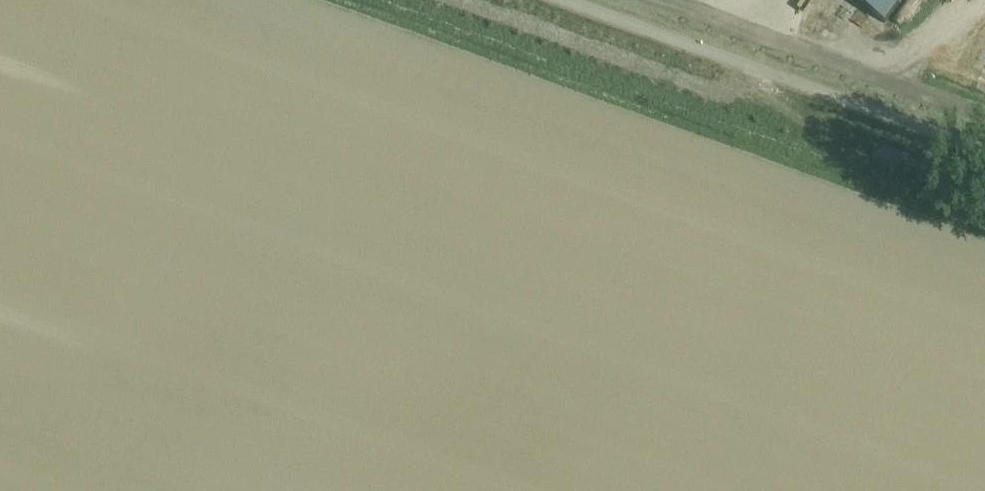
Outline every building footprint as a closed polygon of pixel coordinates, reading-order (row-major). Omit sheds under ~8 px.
[(854,1),(883,22),(885,24),(903,0),(853,0),(854,1)]
